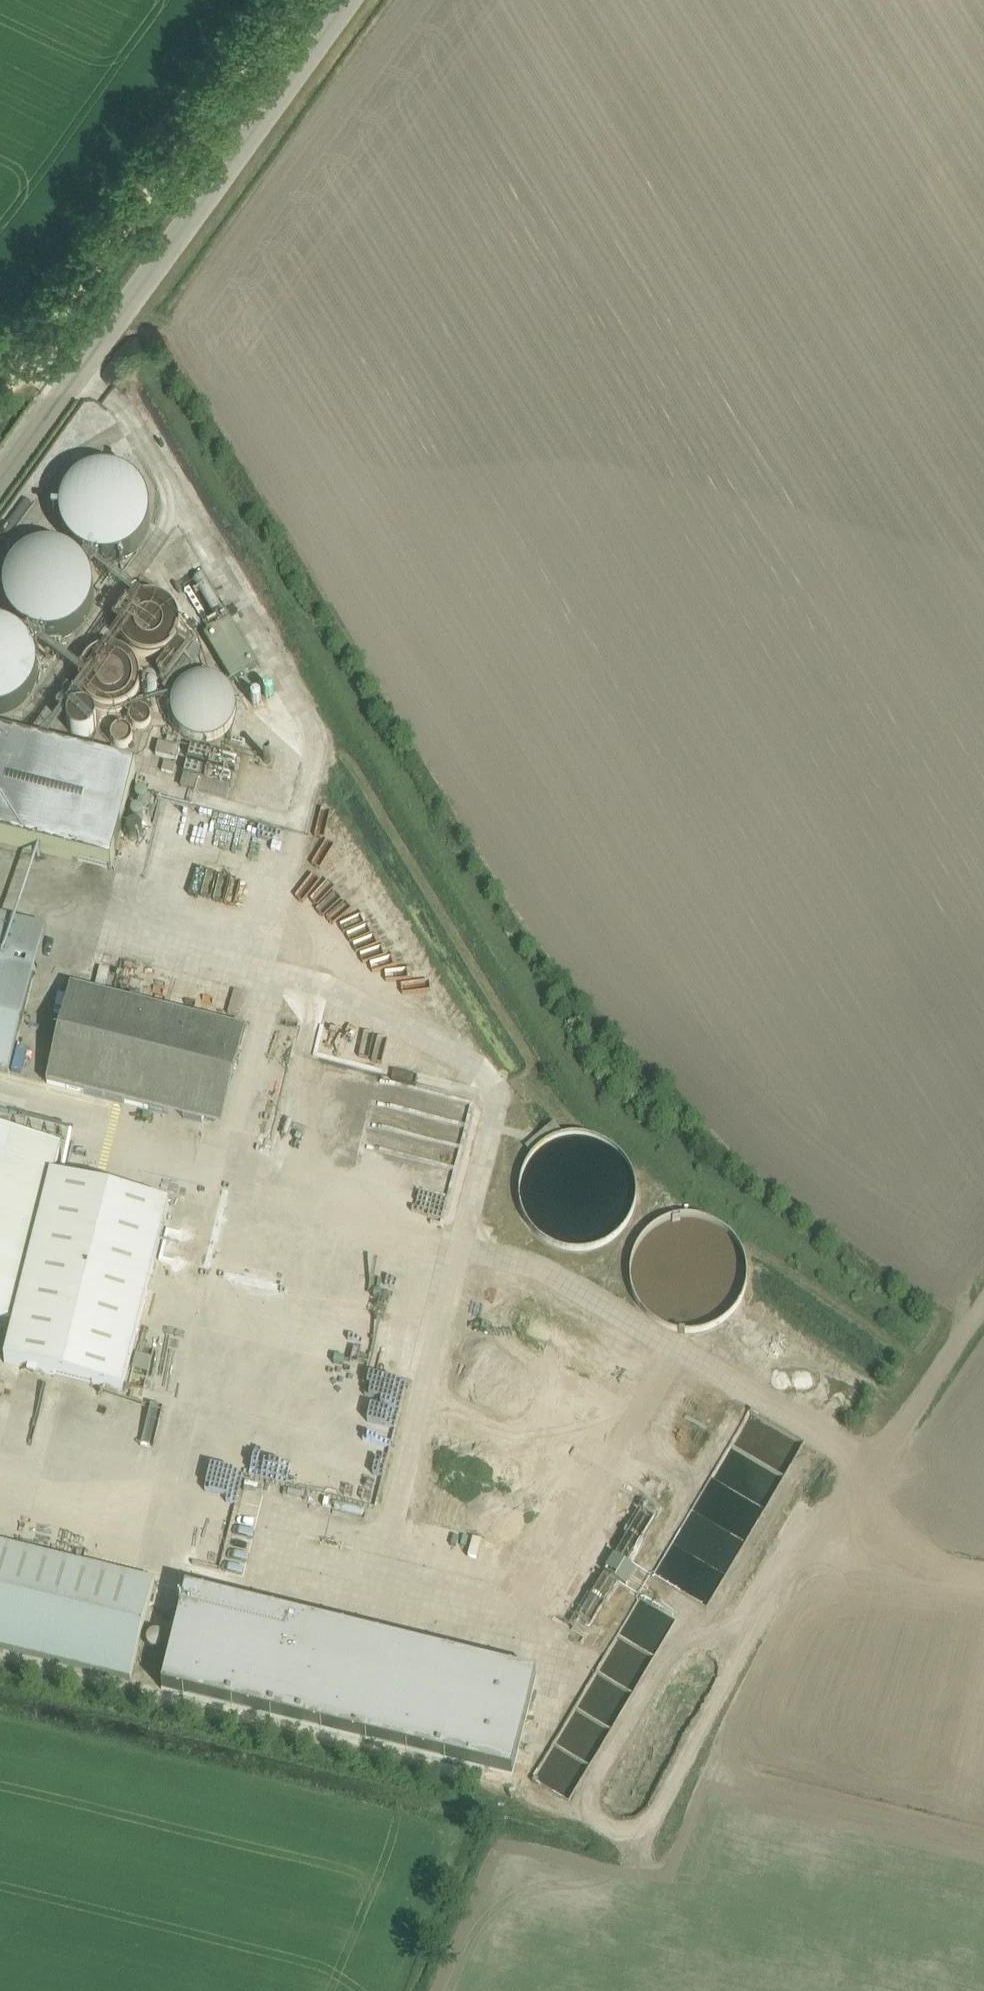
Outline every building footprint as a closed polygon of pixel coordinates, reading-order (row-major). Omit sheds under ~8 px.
[(89,552),(101,556),(113,556),(125,553),(136,547),(144,538),(150,527),(153,516),(152,503),(148,492),(140,480),(129,472),(116,468),(103,467),(89,471),(78,479),(70,488),(65,500),(63,512),(65,524),(70,536),(78,545),(89,552)] [(34,638),(47,640),(60,638),(71,634),(81,626),(88,616),(93,604),(93,592),(91,579),(85,568),(76,558),(64,552),(51,549),(38,550),(26,555),(15,563),(8,574),(4,586),(3,599),(6,612),(13,623),(23,632),(34,638)] [(124,636),(130,646),(137,651),(146,654),(155,655),(164,652),(172,647),(178,640),(182,629),(182,618),(178,608),(170,600),(160,595),(149,594),(138,597),(129,604),(123,614),(121,625),(124,636)] [(12,711),(22,704),(31,695),(36,683),(38,671),(37,658),(32,646),(24,636),(13,628),(1,624),(0,624),(0,715),(12,711)] [(104,707),(114,708),(123,706),(131,702),(137,695),(141,687),(142,678),(139,667),(133,658),(123,652),(112,650),(101,652),(92,658),(86,666),(83,676),(84,686),(88,695),(95,702),(104,707)] [(193,742),(204,744),(214,743),(224,738),(232,730),(236,720),(237,709),(235,699),(228,689),(218,682),(207,680),(195,681),(185,687),(178,695),(174,705),(173,716),(177,727),(183,736),(193,742)] [(113,871),(137,773),(0,740),(0,843),(113,871)] [(360,847),(354,869),(369,872),(374,851),(360,847)] [(9,1074),(45,928),(0,917),(0,1072),(9,1074)] [(47,1084),(203,1123),(222,1127),(246,1030),(71,987),(47,1084)] [(17,1326),(8,1364),(121,1392),(167,1206),(54,1178),(61,1148),(0,1133),(0,1321),(17,1326)] [(681,1332),(697,1333),(711,1330),(724,1324),(735,1316),(743,1304),(749,1292),(751,1278),(750,1264),(746,1251),(738,1237),(727,1227),(713,1220),(697,1216),(682,1217),(667,1222),(654,1231),(643,1243),(637,1258),(634,1274),(636,1290),(642,1305),(653,1317),(666,1327),(681,1332)] [(456,1465),(480,1472),(483,1463),(459,1456),(456,1465)] [(129,1682),(154,1583),(0,1545),(0,1650),(129,1682)] [(616,1554),(605,1573),(628,1587),(639,1568),(616,1554)] [(186,1592),(162,1690),(511,1775),(535,1677),(186,1592)]
